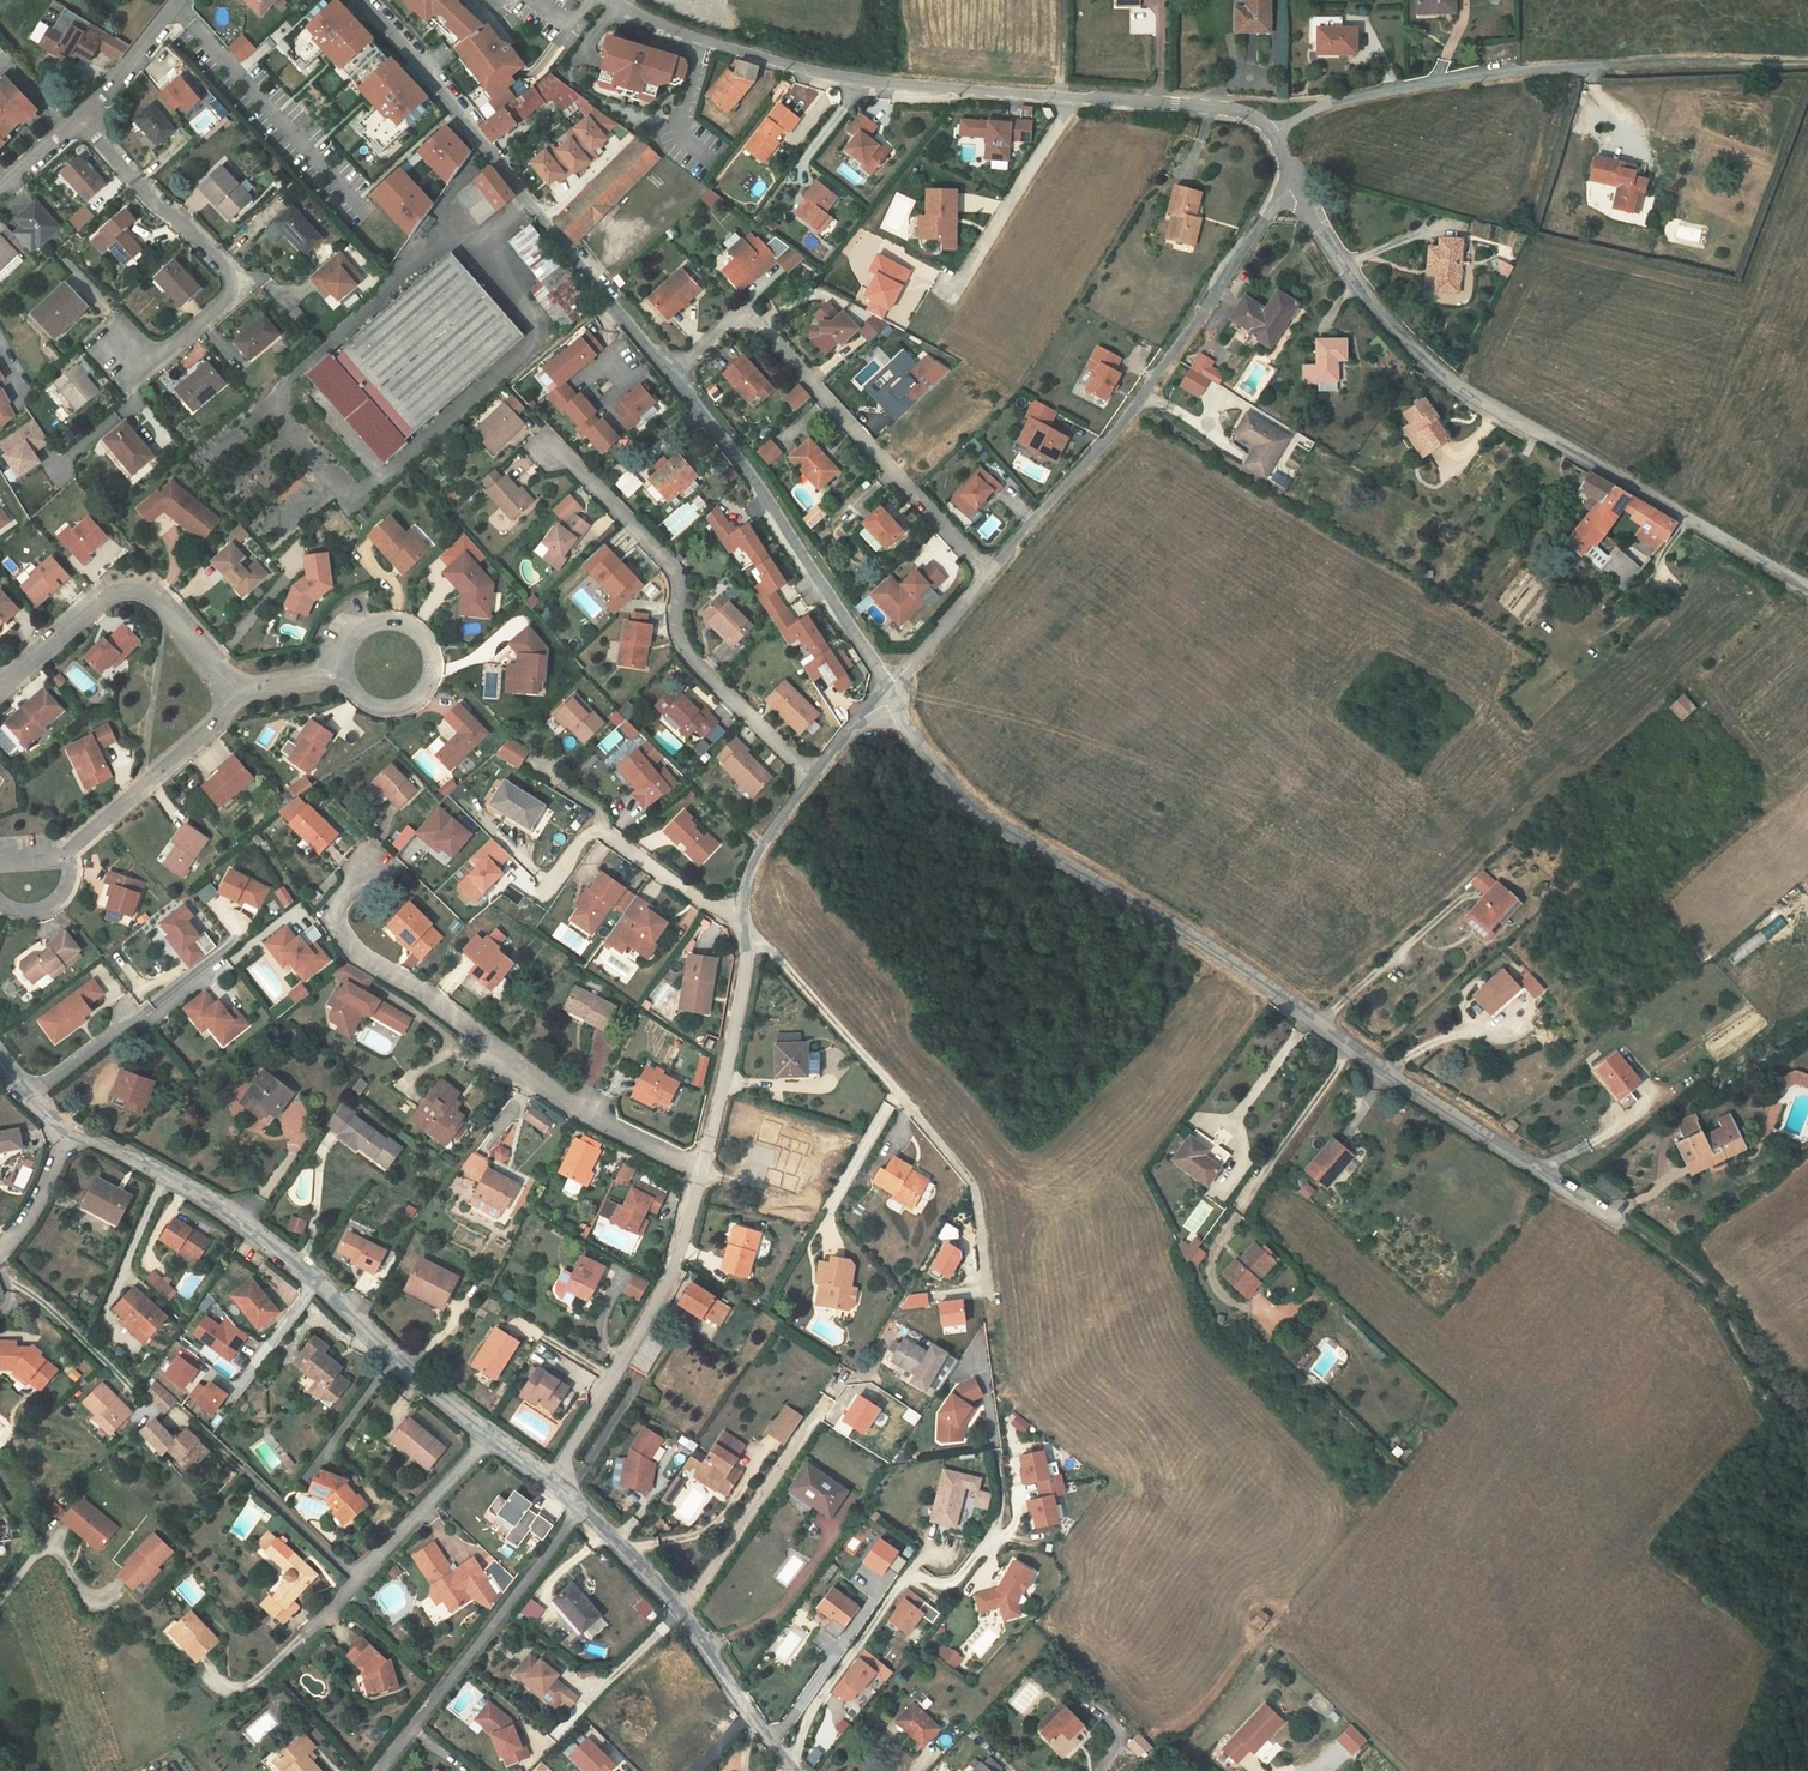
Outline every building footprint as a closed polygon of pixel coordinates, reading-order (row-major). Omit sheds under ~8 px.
[(262,16),(268,10),(258,0),(247,0),(262,16)] [(268,10),(278,0),(258,0),(268,10)] [(283,41),(292,50),(288,54),(299,65),(303,61),(309,67),(326,51),(342,67),(343,66),(365,89),(365,90),(380,106),(363,123),(369,129),(365,133),(376,144),(380,140),(389,149),(431,108),(425,103),(432,96),(393,57),(391,59),(374,41),(376,39),(338,0),(337,0),(331,6),(325,0),(283,41)] [(404,1),(427,23),(428,23),(430,21),(434,21),(438,25),(450,36),(454,32),(460,38),(476,21),(464,9),(467,6),(461,0),(405,0),(404,1)] [(1270,0),(1247,0),(1247,8),(1237,8),(1237,31),(1270,32),(1270,0)] [(1418,14),(1456,13),(1455,0),(1417,0),(1418,14)] [(42,45),(57,54),(60,50),(71,56),(73,53),(77,55),(89,63),(99,47),(120,60),(130,47),(66,9),(54,29),(52,28),(42,45)] [(1342,18),(1311,18),(1311,42),(1318,43),(1318,54),(1356,54),(1356,29),(1342,29),(1342,18)] [(428,23),(427,23),(426,24),(433,30),(438,25),(434,21),(430,21),(428,23)] [(484,28),(476,21),(460,38),(465,42),(484,28)] [(500,42),(488,25),(484,28),(456,49),(462,58),(467,55),(478,70),(473,73),(488,92),(490,89),(496,96),(489,101),(498,114),(517,100),(507,88),(515,82),(511,77),(522,68),(524,66),(520,60),(510,47),(509,46),(507,45),(504,46),(500,42)] [(454,32),(450,36),(457,42),(460,38),(454,32)] [(242,36),(229,48),(242,61),(255,49),(242,36)] [(626,43),(609,37),(605,49),(602,48),(600,53),(602,57),(607,58),(600,83),(602,87),(613,91),(614,85),(642,93),(640,99),(651,102),(655,100),(661,81),(670,84),(673,76),(683,79),(687,67),(683,65),(685,60),(672,56),(654,51),(649,54),(647,49),(642,48),(639,49),(635,48),(636,45),(626,43)] [(467,55),(462,58),(473,73),(478,70),(467,55)] [(759,67),(736,60),(707,96),(727,114),(753,82),(754,83),(759,67)] [(3,74),(0,77),(0,149),(12,137),(9,134),(15,129),(21,122),(23,125),(38,111),(3,74)] [(545,103),(552,98),(567,118),(581,107),(589,101),(551,74),(533,87),(545,103)] [(673,76),(670,84),(676,86),(683,82),(683,79),(673,76)] [(180,77),(161,94),(174,110),(181,104),(187,111),(200,100),(180,77)] [(785,82),(781,87),(786,91),(790,85),(785,82)] [(642,93),(614,85),(613,91),(612,93),(620,96),(620,94),(632,98),(632,99),(639,101),(640,99),(642,93)] [(481,127),(493,144),(517,125),(545,103),(533,87),(517,100),(498,114),(481,127)] [(483,95),(489,101),(496,96),(490,89),(488,92),(483,95)] [(437,102),(432,96),(425,103),(431,108),(437,102)] [(619,123),(589,101),(581,107),(589,117),(574,129),(593,152),(593,151),(607,140),(604,135),(619,123)] [(175,131),(153,104),(134,120),(157,146),(175,131)] [(787,135),(799,120),(780,105),(751,142),(769,156),(779,143),(776,140),(782,131),(787,135)] [(1051,108),(1043,108),(1049,120),(1055,117),(1051,108)] [(869,136),(877,126),(862,115),(849,131),(856,137),(846,150),(863,164),(861,166),(871,174),(886,156),(876,149),(878,147),(867,138),(869,136)] [(228,117),(219,124),(224,130),(233,123),(228,117)] [(978,137),(979,122),(961,120),(960,136),(978,137)] [(989,122),(979,122),(978,137),(987,137),(987,145),(993,146),(992,160),(1008,161),(1010,140),(1019,141),(1021,121),(1001,120),(1001,123),(989,122)] [(1032,122),(1021,121),(1019,141),(1030,142),(1032,122)] [(23,125),(21,122),(15,129),(18,132),(25,126),(23,125)] [(447,172),(453,179),(471,153),(445,127),(419,153),(424,159),(442,177),(447,172)] [(593,152),(574,129),(567,135),(571,140),(557,151),(574,172),(575,174),(582,168),(590,162),(588,160),(595,154),(593,151),(593,152)] [(787,135),(782,131),(776,140),(779,143),(781,144),(787,135)] [(886,156),(889,152),(869,136),(867,138),(878,147),(876,149),(886,156)] [(638,137),(555,221),(577,243),(660,159),(638,137)] [(745,149),(763,163),(769,156),(751,142),(745,149)] [(553,146),(532,163),(550,186),(557,180),(564,174),(567,178),(574,172),(557,151),(553,146)] [(419,153),(400,171),(406,176),(424,159),(419,153)] [(598,157),(595,154),(588,160),(590,162),(582,168),(583,169),(598,157)] [(105,186),(79,157),(63,171),(75,185),(74,186),(88,202),(105,186)] [(1590,180),(1619,187),(1613,208),(1632,213),(1637,191),(1643,192),(1644,193),(1647,180),(1634,177),(1635,173),(1624,170),(1625,164),(1596,157),(1590,180)] [(240,177),(227,163),(222,167),(221,167),(199,188),(207,196),(211,192),(216,196),(211,201),(230,221),(253,200),(235,181),(240,177)] [(1637,167),(1625,164),(1624,170),(1635,173),(1637,167)] [(483,171),(485,174),(493,169),(490,165),(483,171)] [(458,196),(480,224),(515,197),(493,169),(485,174),(458,196)] [(75,185),(63,171),(59,174),(72,188),(74,186),(75,185)] [(400,171),(379,192),(388,202),(383,207),(404,229),(410,224),(416,231),(417,229),(428,214),(434,205),(406,176),(400,171)] [(453,179),(447,172),(442,177),(449,184),(453,179)] [(567,178),(564,174),(557,180),(560,183),(567,178)] [(266,175),(258,182),(261,186),(270,178),(266,175)] [(837,198),(817,182),(804,197),(807,199),(795,213),(816,230),(828,215),(825,213),(837,198)] [(1169,213),(1173,213),(1180,215),(1174,240),(1194,245),(1200,220),(1194,218),(1191,218),(1195,204),(1198,204),(1201,194),(1176,187),(1169,213)] [(957,191),(927,191),(927,217),(925,217),(925,239),(942,239),(942,248),(956,248),(956,234),(950,234),(951,218),(956,218),(957,191)] [(1643,192),(1637,191),(1632,213),(1637,214),(1643,192)] [(211,192),(207,196),(211,201),(216,196),(211,192)] [(379,192),(373,198),(383,207),(388,202),(379,192)] [(59,228),(36,202),(17,219),(23,226),(13,234),(26,246),(32,253),(59,228)] [(82,205),(66,220),(76,231),(92,216),(82,205)] [(322,239),(293,207),(266,232),(275,242),(284,234),(304,255),(322,239)] [(136,222),(126,210),(102,233),(101,232),(91,241),(101,252),(108,247),(125,266),(142,250),(130,236),(126,231),(128,229),(136,222)] [(1166,239),(1174,240),(1180,215),(1173,213),(1166,239)] [(435,220),(428,214),(417,229),(424,234),(435,220)] [(831,218),(828,215),(816,230),(819,232),(831,218)] [(410,224),(404,229),(411,237),(416,231),(410,224)] [(510,242),(541,282),(562,265),(531,226),(510,242)] [(672,226),(665,233),(671,240),(678,233),(672,226)] [(17,255),(19,254),(26,246),(13,234),(8,228),(0,236),(0,272),(17,255)] [(80,232),(76,236),(80,241),(84,237),(80,232)] [(723,244),(730,251),(742,240),(736,233),(723,244)] [(776,260),(777,259),(770,251),(758,239),(757,240),(751,234),(743,240),(743,239),(742,240),(730,251),(736,259),(723,271),(737,286),(751,273),(748,271),(753,267),(760,275),(776,260)] [(1428,270),(1438,270),(1436,290),(1458,292),(1461,261),(1461,255),(1462,240),(1440,238),(1439,248),(1429,247),(1428,270)] [(780,242),(770,251),(777,259),(789,249),(780,242)] [(776,260),(789,273),(806,258),(790,247),(789,249),(777,259),(776,260)] [(736,259),(730,251),(716,263),(723,271),(736,259)] [(357,273),(340,252),(310,277),(324,293),(329,289),(332,293),(339,301),(356,285),(351,279),(357,273)] [(525,336),(452,253),(333,357),(366,395),(362,399),(368,405),(349,422),(385,464),(408,443),(406,441),(525,336)] [(17,255),(0,272),(0,279),(2,282),(23,261),(17,255)] [(876,275),(885,259),(878,255),(869,271),(876,275)] [(878,317),(881,319),(887,308),(890,310),(910,272),(885,259),(876,275),(865,296),(873,301),(867,311),(878,317)] [(182,269),(175,261),(158,277),(169,289),(167,291),(182,306),(200,289),(190,278),(189,279),(186,276),(181,271),(182,269)] [(1503,261),(1496,275),(1507,280),(1514,267),(1503,261)] [(594,305),(562,265),(541,282),(531,290),(564,332),(594,305)] [(686,267),(683,270),(694,282),(697,279),(686,267)] [(751,273),(737,286),(742,291),(748,285),(755,279),(756,279),(760,275),(753,267),(748,271),(751,273)] [(683,270),(682,269),(649,299),(664,315),(678,302),(686,303),(701,290),(694,282),(683,270)] [(363,279),(357,273),(351,279),(356,285),(363,279)] [(625,281),(621,275),(615,280),(620,286),(625,281)] [(66,284),(33,315),(55,338),(88,307),(69,287),(66,284)] [(1298,304),(1278,292),(1266,311),(1245,297),(1232,319),(1253,332),(1251,334),(1271,347),(1298,304)] [(678,302),(664,315),(668,320),(686,303),(678,302)] [(859,330),(862,333),(878,317),(867,311),(854,304),(844,313),(843,312),(840,315),(830,305),(826,308),(824,306),(815,315),(821,322),(821,327),(821,339),(816,343),(825,353),(839,340),(840,342),(844,343),(859,330)] [(280,335),(264,316),(235,341),(250,360),(280,335)] [(881,319),(878,317),(862,333),(870,342),(890,323),(881,319)] [(151,322),(146,326),(151,331),(155,327),(151,322)] [(811,327),(811,337),(816,343),(821,339),(821,327),(811,327)] [(589,332),(564,353),(579,370),(596,355),(603,348),(589,332)] [(1379,337),(1372,343),(1381,354),(1389,348),(1379,337)] [(1337,382),(1338,382),(1338,365),(1336,365),(1336,361),(1338,361),(1347,361),(1347,340),(1317,340),(1317,364),(1303,365),(1303,384),(1318,384),(1318,381),(1337,382)] [(46,343),(43,346),(45,348),(43,349),(51,358),(53,357),(57,362),(60,359),(46,343)] [(1121,359),(1098,347),(1092,360),(1098,363),(1093,371),(1096,372),(1086,390),(1106,401),(1112,390),(1115,384),(1120,374),(1114,371),(1121,359)] [(877,398),(889,410),(895,405),(903,415),(950,371),(926,357),(918,364),(906,352),(897,360),(901,364),(895,371),(900,376),(903,379),(898,384),(895,381),(877,398)] [(564,353),(545,370),(559,387),(548,397),(554,404),(571,390),(565,383),(579,370),(564,353)] [(366,395),(333,357),(330,354),(307,374),(349,422),(368,405),(362,399),(366,395)] [(1201,355),(1193,369),(1210,379),(1216,383),(1220,378),(1219,372),(1210,367),(1213,362),(1201,355)] [(765,385),(753,371),(755,369),(744,356),(724,374),(748,401),(757,393),(765,385)] [(897,360),(891,366),(895,371),(901,364),(897,360)] [(1098,363),(1092,360),(1087,368),(1093,371),(1098,363)] [(179,383),(182,386),(208,364),(206,361),(179,383)] [(225,384),(208,364),(182,386),(177,390),(194,410),(225,384)] [(77,365),(55,384),(77,411),(99,392),(77,365)] [(774,390),(755,369),(753,371),(765,385),(757,393),(763,400),(774,390)] [(1210,379),(1193,369),(1183,386),(1200,396),(1210,379)] [(1337,382),(1318,381),(1318,384),(1318,392),(1333,392),(1335,392),(1337,390),(1337,388),(1337,382)] [(641,386),(622,403),(623,405),(616,411),(631,429),(635,425),(640,421),(638,418),(653,405),(655,403),(641,386)] [(800,386),(786,399),(797,411),(810,398),(800,386)] [(15,416),(9,406),(11,404),(3,390),(2,391),(0,388),(0,429),(15,416)] [(571,390),(554,404),(561,411),(564,408),(580,427),(593,415),(596,412),(581,394),(577,397),(571,390)] [(524,425),(516,416),(525,407),(513,395),(474,432),(494,453),(524,425)] [(1411,423),(1406,426),(1426,455),(1448,439),(1435,420),(1438,418),(1425,399),(1406,412),(1413,422),(1411,423)] [(1057,412),(1035,400),(1027,417),(1031,419),(1025,429),(1031,432),(1025,444),(1033,448),(1032,451),(1044,458),(1045,455),(1056,461),(1068,438),(1048,428),(1057,412)] [(658,411),(653,405),(638,418),(640,421),(635,425),(638,429),(658,411)] [(895,405),(889,410),(898,420),(903,415),(895,405)] [(1406,412),(1404,414),(1411,423),(1413,422),(1406,412)] [(1289,438),(1248,413),(1237,432),(1254,442),(1255,440),(1259,443),(1258,445),(1245,465),(1265,477),(1289,438)] [(580,427),(577,430),(583,437),(586,434),(603,453),(620,439),(603,419),(599,422),(593,415),(580,427)] [(36,420),(1,444),(8,454),(5,455),(14,468),(20,464),(25,472),(37,465),(34,461),(38,459),(34,452),(50,441),(36,420)] [(154,457),(125,423),(105,441),(133,474),(154,457)] [(1435,468),(1426,455),(1406,426),(1403,429),(1423,457),(1432,470),(1435,468)] [(1031,432),(1025,429),(1019,441),(1025,444),(1031,432)] [(819,489),(837,473),(823,458),(825,456),(810,440),(790,457),(819,489)] [(133,474),(105,441),(100,445),(128,478),(133,474)] [(767,465),(781,452),(771,441),(757,455),(767,465)] [(669,463),(659,472),(650,480),(653,483),(646,490),(657,503),(665,496),(669,501),(676,495),(690,483),(697,477),(678,455),(669,463)] [(665,459),(655,467),(659,472),(669,463),(665,459)] [(20,464),(14,468),(20,476),(25,472),(20,464)] [(726,474),(735,484),(741,476),(734,467),(726,474)] [(966,489),(954,503),(969,517),(992,491),(995,494),(1002,486),(981,468),(964,488),(966,489)] [(482,481),(491,490),(502,479),(494,470),(482,481)] [(629,471),(617,482),(628,495),(641,484),(629,471)] [(1590,495),(1601,501),(1613,487),(1602,480),(1589,473),(1579,489),(1590,495)] [(491,490),(488,493),(512,520),(531,504),(518,490),(506,476),(502,479),(491,490)] [(178,522),(188,530),(192,526),(206,537),(220,520),(171,481),(161,495),(159,492),(138,510),(150,523),(163,511),(166,508),(180,520),(178,522)] [(690,483),(676,495),(682,502),(696,489),(690,483)] [(951,500),(954,503),(966,489),(964,488),(963,487),(951,500)] [(1621,511),(1630,497),(1613,487),(1601,501),(1595,508),(1586,519),(1604,535),(1621,511)] [(521,488),(518,490),(531,504),(533,501),(521,488)] [(452,490),(442,500),(448,505),(458,496),(452,490)] [(578,541),(590,526),(575,515),(581,509),(569,495),(553,509),(564,521),(566,523),(562,528),(558,525),(544,543),(552,549),(551,549),(544,559),(558,569),(566,559),(563,557),(569,548),(576,539),(578,541)] [(1601,501),(1590,495),(1586,503),(1595,508),(1601,501)] [(1641,503),(1630,497),(1621,511),(1633,519),(1641,503)] [(1641,503),(1633,519),(1643,526),(1653,509),(1648,507),(1641,503)] [(716,506),(706,518),(710,525),(713,530),(715,532),(728,524),(716,506)] [(166,508),(163,511),(178,522),(180,520),(166,508)] [(886,548),(903,532),(881,508),(863,524),(886,548)] [(1676,524),(1653,509),(1643,526),(1636,534),(1658,549),(1665,541),(1676,524)] [(9,522),(1,511),(0,512),(0,528),(9,522)] [(363,512),(356,518),(361,524),(368,518),(363,512)] [(815,512),(807,520),(813,526),(821,519),(815,512)] [(72,530),(61,540),(84,565),(92,557),(89,555),(87,552),(90,549),(92,552),(108,538),(89,517),(74,532),(72,530)] [(390,517),(369,536),(390,559),(394,555),(407,570),(429,550),(420,541),(415,545),(406,535),(390,517)] [(1586,519),(1566,542),(1581,555),(1590,544),(1594,547),(1595,546),(1604,535),(1586,519)] [(736,532),(730,522),(728,524),(715,532),(729,553),(740,546),(743,551),(746,550),(751,557),(763,549),(747,525),(736,532)] [(206,537),(192,526),(188,530),(202,542),(206,537)] [(232,530),(237,540),(246,535),(240,526),(232,530)] [(58,537),(61,540),(72,530),(69,527),(58,537)] [(411,530),(406,535),(415,545),(420,541),(411,530)] [(489,617),(493,584),(476,565),(485,556),(466,535),(441,557),(450,568),(444,573),(459,590),(463,586),(470,593),(468,615),(489,617)] [(578,541),(576,539),(569,548),(571,550),(578,541)] [(225,578),(235,588),(239,584),(249,593),(268,576),(255,562),(248,569),(246,571),(240,565),(243,563),(246,559),(232,544),(213,562),(226,577),(225,578)] [(537,554),(544,559),(551,549),(544,544),(537,554)] [(1590,544),(1581,555),(1599,572),(1610,560),(1607,557),(1595,546),(1594,547),(1590,544)] [(615,614),(644,586),(603,545),(583,563),(615,598),(607,606),(615,614)] [(763,549),(751,557),(754,562),(767,554),(763,549)] [(1610,560),(1599,572),(1607,579),(1628,556),(1620,550),(1612,558),(1610,560)] [(327,554),(305,557),(307,576),(294,587),(285,607),(302,614),(308,600),(313,602),(332,586),(327,554)] [(679,554),(675,557),(680,563),(684,559),(679,554)] [(767,554),(754,562),(757,568),(770,559),(767,554)] [(394,555),(390,559),(403,574),(407,570),(394,555)] [(1607,579),(1621,592),(1622,592),(1624,590),(1642,568),(1628,556),(1607,579)] [(56,589),(69,578),(51,558),(38,570),(39,571),(22,587),(38,605),(49,596),(47,593),(54,587),(56,589)] [(770,559),(757,568),(770,587),(783,579),(770,559)] [(248,569),(243,563),(240,565),(246,571),(248,569)] [(916,577),(913,574),(902,584),(904,586),(901,588),(896,583),(890,589),(883,582),(870,593),(875,599),(883,607),(889,601),(903,615),(911,608),(914,612),(925,602),(919,595),(929,586),(933,590),(945,578),(931,563),(919,574),(916,577)] [(15,580),(22,587),(39,571),(38,570),(33,564),(15,580)] [(491,566),(487,570),(492,575),(496,572),(491,566)] [(890,576),(883,582),(890,589),(896,583),(890,576)] [(783,579),(770,587),(773,592),(775,591),(786,584),(783,579)] [(249,593),(239,584),(235,588),(244,598),(249,593)] [(734,585),(723,597),(730,604),(741,592),(734,585)] [(463,594),(461,614),(468,615),(470,593),(463,586),(459,590),(463,594)] [(54,587),(47,593),(49,596),(56,589),(54,587)] [(1,618),(5,622),(18,610),(0,589),(0,619),(1,618)] [(771,594),(760,601),(766,610),(781,601),(775,591),(773,592),(771,594)] [(870,593),(854,608),(859,614),(875,599),(870,593)] [(533,595),(526,601),(532,607),(538,601),(533,595)] [(723,597),(721,595),(702,614),(728,638),(726,640),(733,647),(753,627),(730,604),(723,597)] [(308,600),(302,614),(307,616),(313,602),(308,600)] [(781,601),(766,610),(770,617),(785,607),(781,601)] [(903,615),(889,601),(883,607),(900,625),(914,612),(911,608),(903,615)] [(785,607),(770,617),(775,624),(790,614),(785,607)] [(633,613),(632,623),(646,625),(647,616),(633,613)] [(790,614),(775,624),(789,645),(800,638),(804,643),(806,642),(811,649),(823,641),(807,617),(796,624),(790,614)] [(640,669),(644,645),(649,646),(652,626),(646,625),(632,623),(626,622),(619,665),(640,669)] [(140,641),(123,625),(107,642),(103,639),(85,658),(101,674),(111,663),(119,655),(123,659),(140,641)] [(520,656),(521,656),(521,666),(518,666),(516,692),(538,694),(538,681),(544,681),(546,657),(545,657),(545,648),(529,628),(510,644),(520,656)] [(823,641),(811,649),(814,654),(826,646),(823,641)] [(646,669),(649,646),(644,645),(640,669),(646,669)] [(845,689),(850,682),(826,646),(814,654),(817,659),(803,667),(813,682),(824,674),(828,675),(827,679),(831,685),(834,683),(840,692),(845,689)] [(119,655),(111,663),(115,667),(123,659),(119,655)] [(518,666),(509,665),(507,691),(516,692),(518,666)] [(60,675),(53,681),(60,688),(66,681),(60,675)] [(820,715),(785,681),(766,700),(786,720),(801,734),(820,715)] [(699,711),(692,704),(682,695),(681,696),(673,688),(656,706),(665,715),(667,712),(683,727),(689,733),(694,728),(704,737),(718,722),(710,714),(703,707),(702,708),(699,711)] [(44,727),(62,711),(44,690),(25,707),(28,711),(9,728),(27,747),(46,730),(44,727)] [(575,693),(555,713),(567,726),(585,743),(604,724),(575,693)] [(1696,708),(1684,694),(1670,707),(1682,721),(1696,708)] [(695,701),(692,704),(699,711),(702,708),(695,701)] [(488,733),(459,704),(445,718),(460,733),(457,736),(436,756),(450,770),(488,733)] [(9,728),(28,711),(25,707),(6,724),(9,728)] [(631,710),(626,714),(630,718),(635,714),(631,710)] [(617,712),(610,718),(618,726),(624,720),(617,712)] [(567,726),(555,713),(553,716),(565,728),(567,726)] [(318,756),(334,732),(313,718),(302,733),(306,735),(300,744),(290,759),(310,773),(320,757),(318,756)] [(460,733),(445,718),(442,721),(457,736),(460,733)] [(99,749),(116,741),(108,725),(90,734),(91,736),(67,747),(77,767),(82,765),(87,776),(88,776),(93,786),(111,777),(99,749)] [(628,725),(623,730),(627,734),(632,729),(628,725)] [(689,733),(683,727),(681,730),(688,737),(691,734),(689,733)] [(306,735),(302,733),(297,742),(300,744),(306,735)] [(749,751),(737,738),(719,756),(725,763),(723,765),(738,781),(740,779),(755,794),(772,778),(747,753),(749,751)] [(529,751),(509,739),(495,754),(519,768),(529,751)] [(657,774),(651,767),(663,757),(648,742),(621,764),(641,788),(637,790),(633,794),(645,809),(669,789),(657,774)] [(227,762),(219,769),(221,772),(223,774),(238,761),(234,756),(227,762)] [(253,778),(238,761),(223,774),(221,772),(203,787),(220,807),(253,778)] [(418,791),(391,764),(365,790),(375,799),(382,791),(384,789),(390,796),(388,798),(399,809),(418,791)] [(621,764),(618,767),(637,790),(641,788),(621,764)] [(77,767),(87,788),(93,786),(88,776),(87,776),(82,765),(77,767)] [(664,769),(657,774),(669,789),(676,783),(664,769)] [(305,778),(289,790),(294,797),(310,785),(305,778)] [(738,781),(738,782),(752,797),(755,794),(740,779),(738,781)] [(530,829),(544,806),(505,782),(491,804),(530,829)] [(384,789),(382,791),(388,798),(390,796),(384,789)] [(454,789),(445,796),(453,804),(455,803),(456,802),(457,800),(459,799),(460,798),(461,797),(454,789)] [(287,793),(281,798),(286,803),(291,799),(287,793)] [(278,812),(290,824),(308,806),(299,796),(278,812)] [(338,835),(308,806),(290,824),(320,853),(338,835)] [(417,830),(415,832),(432,846),(435,842),(443,848),(453,856),(471,834),(437,806),(417,830)] [(689,820),(692,818),(684,811),(664,831),(678,844),(682,839),(690,847),(686,851),(696,861),(704,853),(707,856),(715,847),(703,836),(706,833),(696,824),(695,826),(689,820)] [(208,839),(186,823),(172,842),(177,845),(179,847),(177,850),(175,849),(169,858),(170,864),(173,867),(171,870),(181,877),(208,839)] [(413,827),(394,850),(398,853),(415,832),(417,830),(413,827)] [(258,835),(253,839),(258,846),(263,842),(258,835)] [(492,838),(479,850),(487,859),(479,867),(459,886),(475,902),(485,892),(485,891),(502,874),(497,868),(510,855),(492,838)] [(435,842),(432,846),(439,852),(443,848),(435,842)] [(479,850),(470,859),(479,867),(487,859),(479,850)] [(707,856),(704,853),(696,861),(699,864),(707,856)] [(170,864),(169,858),(164,865),(171,870),(173,867),(170,864)] [(268,889),(231,870),(220,893),(237,902),(239,899),(245,901),(259,908),(268,889)] [(143,884),(109,872),(105,883),(111,885),(115,887),(112,897),(108,908),(109,909),(121,913),(131,917),(143,884)] [(624,889),(625,888),(603,873),(590,891),(588,889),(581,899),(584,902),(580,907),(574,917),(594,931),(611,906),(612,907),(613,906),(624,889)] [(1471,912),(1490,929),(1503,914),(1507,918),(1522,902),(1498,882),(1471,912)] [(115,887),(111,885),(107,896),(112,897),(115,887)] [(211,885),(199,895),(206,904),(218,894),(211,885)] [(273,891),(283,908),(293,902),(283,885),(273,891)] [(318,889),(313,895),(317,899),(322,893),(318,889)] [(636,897),(624,889),(613,906),(624,914),(636,897)] [(651,906),(636,896),(636,897),(624,914),(638,924),(625,942),(634,948),(636,946),(650,955),(657,945),(654,943),(668,923),(658,916),(648,910),(651,906)] [(431,925),(409,904),(390,924),(400,934),(397,938),(405,945),(408,942),(423,957),(432,948),(438,941),(441,938),(429,927),(431,925)] [(660,913),(651,906),(648,910),(658,916),(660,913)] [(1185,917),(1195,923),(1202,913),(1192,906),(1185,917)] [(159,927),(166,937),(170,934),(182,950),(179,953),(190,967),(216,947),(205,932),(199,937),(186,920),(192,916),(185,907),(159,927)] [(121,913),(109,909),(106,919),(117,923),(121,913)] [(1490,929),(1471,912),(1466,919),(1489,940),(1507,918),(1503,914),(1490,929)] [(145,914),(138,920),(141,924),(149,918),(145,914)] [(594,931),(574,917),(572,920),(592,934),(594,931)] [(390,924),(387,927),(397,938),(400,934),(390,924)] [(290,962),(305,980),(329,960),(321,950),(314,955),(309,948),(300,937),(297,940),(286,927),(265,944),(276,957),(282,952),(290,962)] [(497,949),(498,951),(501,947),(499,945),(506,937),(497,929),(486,942),(473,957),(480,962),(480,963),(483,965),(497,949)] [(80,950),(66,932),(48,946),(50,948),(52,951),(41,960),(38,957),(38,956),(31,955),(22,962),(22,968),(34,983),(37,980),(49,972),(53,977),(66,968),(62,964),(78,952),(80,950)] [(170,934),(166,937),(179,953),(182,950),(170,934)] [(473,957),(486,942),(479,936),(467,951),(473,957)] [(441,944),(438,941),(432,948),(434,950),(441,944)] [(408,942),(405,945),(420,960),(423,957),(408,942)] [(315,943),(309,948),(314,955),(321,950),(315,943)] [(650,955),(636,946),(634,948),(648,958),(650,955)] [(50,948),(38,957),(41,960),(52,951),(50,948)] [(515,948),(509,955),(516,961),(522,953),(515,948)] [(479,962),(471,972),(487,986),(485,989),(488,991),(480,1000),(490,1007),(500,994),(512,980),(506,974),(515,964),(498,951),(497,949),(483,965),(480,963),(479,962)] [(81,956),(78,952),(62,964),(66,968),(81,956)] [(282,952),(276,957),(284,967),(290,962),(282,952)] [(711,995),(717,959),(690,955),(685,989),(683,989),(682,1000),(695,1002),(694,1011),(708,1013),(710,1000),(707,1000),(708,995),(711,995)] [(373,977),(348,963),(333,975),(347,983),(343,990),(338,987),(329,1004),(335,1008),(330,1016),(332,1021),(340,1026),(342,1027),(352,1024),(360,1009),(364,1011),(382,1021),(391,1007),(372,996),(364,992),(366,989),(373,977)] [(1521,988),(1504,969),(1473,996),(1490,1015),(1521,988)] [(49,972),(37,980),(43,988),(54,979),(53,977),(49,972)] [(541,976),(536,982),(542,986),(546,980),(541,976)] [(104,994),(94,980),(44,1017),(52,1028),(47,1031),(56,1043),(77,1027),(74,1024),(83,1017),(92,1011),(87,1005),(104,994)] [(512,980),(500,994),(507,1000),(519,985),(512,980)] [(576,987),(567,1005),(584,1014),(585,1013),(589,1015),(587,1020),(605,1029),(616,1006),(576,987)] [(298,988),(289,995),(295,1003),(304,996),(298,988)] [(209,1027),(224,1045),(248,1026),(240,1015),(233,1020),(228,1014),(219,1002),(216,1004),(206,992),(184,1009),(195,1022),(201,1017),(209,1027)] [(695,1002),(682,1000),(680,1009),(694,1011),(695,1002)] [(584,1014),(567,1005),(565,1009),(587,1020),(589,1015),(585,1013),(584,1014)] [(411,1019),(391,1007),(382,1021),(403,1033),(411,1019)] [(235,1008),(228,1014),(233,1020),(240,1015),(235,1008)] [(342,1027),(340,1026),(337,1030),(350,1037),(364,1011),(360,1009),(352,1024),(342,1027)] [(44,1017),(39,1021),(47,1031),(52,1028),(44,1017)] [(83,1017),(74,1024),(77,1027),(86,1021),(83,1017)] [(201,1017),(195,1022),(203,1031),(209,1027),(201,1017)] [(793,1034),(778,1034),(779,1044),(776,1044),(777,1076),(785,1076),(798,1076),(809,1076),(809,1073),(808,1045),(808,1043),(800,1044),(793,1044),(793,1034)] [(715,1042),(709,1039),(706,1047),(712,1049),(715,1042)] [(1620,1099),(1617,1101),(1624,1111),(1637,1100),(1630,1091),(1641,1083),(1616,1052),(1596,1069),(1620,1099)] [(709,1059),(701,1057),(694,1084),(702,1086),(709,1059)] [(636,1091),(654,1100),(667,1106),(679,1083),(662,1075),(663,1072),(650,1064),(636,1091)] [(1774,1080),(1779,1091),(1796,1083),(1807,1088),(1807,1074),(1796,1070),(1774,1080)] [(256,1092),(252,1097),(269,1110),(276,1115),(293,1093),(265,1071),(259,1078),(255,1084),(251,1089),(256,1092)] [(153,1082),(123,1072),(113,1102),(141,1112),(144,1103),(146,1104),(153,1082)] [(1716,1078),(1711,1081),(1713,1087),(1719,1084),(1716,1078)] [(361,1079),(354,1089),(360,1094),(367,1084),(361,1079)] [(441,1080),(412,1119),(439,1139),(444,1132),(450,1137),(452,1133),(460,1123),(465,1117),(457,1111),(450,1106),(455,1100),(460,1094),(441,1080)] [(256,1092),(251,1089),(241,1103),(262,1119),(269,1110),(252,1097),(256,1092)] [(651,1105),(654,1100),(636,1091),(634,1096),(651,1105)] [(462,1104),(455,1100),(450,1106),(457,1111),(462,1104)] [(341,1103),(328,1123),(342,1134),(355,1117),(357,1115),(341,1103)] [(551,1122),(533,1108),(526,1118),(545,1131),(551,1122)] [(1725,1158),(1726,1158),(1747,1148),(1730,1113),(1718,1119),(1721,1127),(1712,1131),(1714,1134),(1705,1138),(1704,1135),(1697,1120),(1699,1120),(1696,1113),(1676,1122),(1679,1128),(1681,1132),(1684,1139),(1676,1143),(1686,1164),(1698,1157),(1700,1162),(1714,1156),(1712,1151),(1720,1147),(1725,1158)] [(387,1141),(355,1117),(342,1134),(341,1136),(358,1149),(359,1147),(375,1159),(377,1156),(390,1166),(402,1149),(388,1139),(387,1141)] [(1512,1119),(1505,1125),(1513,1132),(1519,1125),(1512,1119)] [(460,1123),(452,1133),(459,1138),(467,1128),(460,1123)] [(0,1133),(0,1151),(22,1147),(19,1130),(0,1133)] [(450,1137),(444,1132),(439,1139),(445,1143),(450,1137)] [(581,1140),(577,1138),(559,1173),(569,1178),(582,1185),(583,1185),(590,1171),(601,1150),(599,1150),(590,1145),(592,1140),(583,1136),(581,1140)] [(1173,1160),(1208,1186),(1221,1168),(1204,1155),(1208,1150),(1190,1136),(1173,1160)] [(602,1145),(592,1140),(590,1145),(599,1150),(602,1145)] [(1343,1149),(1333,1140),(1306,1171),(1326,1188),(1354,1156),(1344,1148),(1343,1149)] [(785,1143),(754,1143),(753,1175),(760,1175),(773,1175),(785,1175),(785,1143)] [(502,1147),(495,1151),(496,1158),(502,1162),(508,1158),(508,1151),(502,1147)] [(1698,1157),(1686,1164),(1690,1174),(1704,1167),(1705,1168),(1714,1164),(1713,1164),(1725,1158),(1720,1147),(1712,1151),(1714,1156),(1700,1162),(1698,1157)] [(465,1174),(482,1182),(488,1169),(489,1170),(490,1169),(489,1168),(488,1167),(488,1166),(487,1166),(487,1165),(487,1164),(487,1163),(487,1162),(486,1162),(486,1161),(474,1154),(463,1168),(463,1169),(462,1170),(462,1171),(463,1172),(463,1173),(464,1174),(465,1174)] [(377,1156),(375,1159),(388,1168),(390,1166),(377,1156)] [(895,1194),(893,1199),(912,1209),(919,1196),(914,1193),(923,1178),(916,1174),(912,1174),(909,1173),(910,1170),(912,1167),(894,1157),(886,1172),(881,1169),(874,1182),(895,1194)] [(636,1168),(625,1163),(618,1176),(624,1180),(625,1180),(630,1178),(636,1168)] [(489,1170),(488,1169),(482,1182),(475,1195),(502,1210),(504,1211),(518,1185),(489,1170)] [(1629,1192),(1599,1169),(1588,1183),(1612,1201),(1624,1199),(1629,1192)] [(590,1171),(583,1185),(586,1187),(593,1173),(590,1171)] [(645,1171),(640,1182),(666,1195),(671,1184),(645,1171)] [(624,1180),(618,1176),(615,1181),(622,1185),(624,1180)] [(582,1185),(569,1178),(565,1186),(566,1190),(574,1194),(578,1193),(582,1185)] [(928,1181),(923,1178),(914,1193),(919,1196),(928,1181)] [(132,1196),(97,1179),(83,1206),(118,1224),(132,1196)] [(613,1219),(612,1221),(630,1230),(637,1215),(643,1218),(648,1208),(652,1199),(661,1204),(666,1195),(640,1182),(635,1191),(633,1189),(624,1208),(620,1206),(620,1205),(607,1199),(599,1215),(610,1220),(611,1218),(613,1219)] [(497,1218),(502,1210),(475,1195),(470,1204),(497,1218)] [(648,1208),(657,1213),(661,1204),(652,1199),(648,1208)] [(417,1209),(409,1205),(405,1213),(414,1217),(417,1209)] [(630,1230),(641,1235),(648,1220),(643,1218),(637,1215),(630,1230)] [(306,1222),(292,1217),(288,1229),(302,1233),(306,1222)] [(161,1239),(179,1250),(180,1248),(198,1260),(210,1241),(175,1218),(161,1239)] [(732,1246),(729,1245),(722,1270),(748,1277),(760,1233),(737,1227),(732,1246)] [(387,1251),(348,1232),(339,1251),(353,1258),(358,1261),(356,1265),(375,1274),(387,1251)] [(960,1253),(945,1244),(931,1267),(949,1278),(961,1259),(960,1253)] [(1262,1251),(1255,1244),(1241,1259),(1242,1260),(1239,1264),(1236,1261),(1223,1275),(1247,1297),(1260,1283),(1255,1278),(1271,1260),(1273,1262),(1275,1260),(1270,1256),(1269,1257),(1262,1251)] [(1183,1247),(1181,1250),(1189,1266),(1202,1249),(1196,1245),(1190,1252),(1183,1247)] [(1265,1247),(1262,1251),(1269,1257),(1270,1256),(1275,1260),(1273,1262),(1271,1260),(1255,1278),(1260,1283),(1266,1289),(1283,1271),(1274,1263),(1278,1259),(1265,1247)] [(198,1260),(180,1248),(179,1250),(178,1252),(196,1264),(198,1260)] [(604,1267),(582,1257),(573,1274),(566,1289),(577,1294),(588,1299),(604,1267)] [(819,1291),(818,1299),(838,1302),(837,1308),(848,1310),(854,1306),(857,1288),(850,1287),(854,1265),(850,1260),(832,1257),(831,1264),(821,1262),(817,1282),(821,1283),(824,1284),(823,1288),(819,1291)] [(457,1278),(422,1260),(407,1290),(442,1307),(457,1278)] [(566,1289),(573,1274),(564,1269),(556,1286),(556,1292),(560,1298),(572,1304),(577,1294),(566,1289)] [(174,1289),(164,1280),(159,1285),(149,1276),(147,1279),(166,1297),(169,1294),(173,1290),(174,1289)] [(648,1284),(634,1276),(625,1292),(639,1299),(648,1284)] [(232,1296),(259,1328),(279,1312),(252,1280),(232,1296)] [(731,1308),(692,1283),(679,1303),(703,1319),(704,1316),(708,1319),(717,1325),(719,1326),(731,1308)] [(115,1309),(127,1320),(138,1330),(140,1328),(150,1337),(167,1318),(134,1288),(115,1309)] [(790,1289),(785,1296),(791,1301),(796,1293),(790,1289)] [(911,1294),(902,1308),(928,1305),(927,1292),(911,1294)] [(837,1308),(838,1302),(818,1299),(817,1305),(837,1308)] [(966,1323),(963,1300),(941,1303),(943,1326),(966,1323)] [(206,1316),(193,1334),(229,1359),(238,1346),(247,1334),(236,1326),(226,1315),(218,1325),(206,1316)] [(717,1325),(708,1319),(706,1322),(715,1328),(717,1325)] [(145,1342),(150,1337),(140,1328),(138,1330),(127,1320),(124,1323),(145,1342)] [(485,1347),(487,1349),(476,1366),(496,1378),(518,1342),(496,1329),(485,1347)] [(294,1364),(306,1373),(299,1381),(319,1397),(336,1400),(349,1383),(338,1374),(342,1368),(323,1353),(328,1348),(315,1337),(294,1364)] [(916,1375),(915,1378),(928,1385),(939,1392),(959,1361),(946,1353),(943,1360),(929,1353),(904,1338),(900,1344),(895,1353),(891,1361),(916,1375)] [(57,1370),(39,1355),(41,1353),(33,1346),(30,1350),(15,1349),(15,1342),(0,1341),(0,1368),(14,1368),(24,1376),(41,1390),(57,1370)] [(894,1341),(889,1349),(895,1353),(900,1344),(894,1341)] [(933,1346),(929,1353),(943,1360),(946,1353),(933,1346)] [(487,1349),(485,1347),(474,1364),(476,1366),(487,1349)] [(188,1349),(168,1376),(184,1388),(198,1369),(193,1365),(199,1357),(188,1349)] [(238,1352),(228,1363),(236,1371),(246,1360),(238,1352)] [(1307,1359),(1302,1365),(1308,1369),(1318,1356),(1313,1352),(1307,1359)] [(541,1396),(558,1406),(569,1388),(560,1381),(551,1376),(538,1367),(535,1372),(531,1379),(527,1385),(522,1393),(521,1394),(536,1403),(537,1401),(541,1396)] [(24,1376),(14,1368),(11,1372),(21,1380),(24,1376)] [(74,1369),(69,1376),(76,1382),(81,1375),(74,1369)] [(527,1377),(531,1379),(535,1372),(531,1369),(527,1377)] [(553,1372),(551,1376),(560,1381),(562,1378),(553,1372)] [(928,1385),(915,1378),(912,1382),(926,1390),(928,1385)] [(941,1444),(958,1445),(959,1427),(971,1409),(967,1406),(970,1402),(982,1396),(974,1379),(957,1387),(953,1395),(940,1414),(938,1441),(941,1444)] [(212,1382),(209,1386),(201,1380),(191,1393),(214,1410),(226,1392),(212,1382)] [(155,1381),(146,1393),(164,1412),(177,1401),(155,1381)] [(518,1390),(522,1393),(527,1385),(522,1382),(518,1390)] [(132,1412),(103,1384),(84,1403),(97,1415),(113,1431),(132,1412)] [(1758,1400),(1766,1408),(1774,1399),(1774,1396),(1768,1390),(1758,1400)] [(847,1437),(853,1427),(863,1433),(879,1408),(858,1395),(845,1416),(842,1414),(833,1428),(847,1437)] [(541,1396),(537,1401),(554,1411),(558,1406),(541,1396)] [(786,1407),(769,1433),(785,1443),(802,1417),(786,1407)] [(958,1445),(962,1445),(963,1428),(975,1411),(971,1409),(959,1427),(958,1445)] [(113,1431),(97,1415),(94,1418),(110,1435),(113,1431)] [(1018,1415),(1012,1423),(1024,1433),(1030,1424),(1018,1415)] [(446,1449),(409,1418),(394,1437),(407,1448),(405,1450),(428,1470),(446,1449)] [(158,1449),(164,1455),(169,1449),(181,1460),(179,1462),(189,1472),(208,1452),(185,1430),(179,1436),(176,1434),(173,1433),(171,1435),(156,1419),(142,1431),(158,1449)] [(663,1439),(645,1428),(631,1449),(630,1460),(626,1459),(624,1473),(631,1474),(629,1487),(650,1490),(653,1471),(647,1470),(649,1461),(663,1439)] [(158,1449),(142,1431),(137,1434),(154,1453),(158,1449)] [(729,1472),(733,1465),(738,1459),(736,1458),(744,1446),(724,1432),(703,1464),(700,1470),(699,1471),(720,1484),(717,1489),(727,1496),(738,1478),(729,1472)] [(689,1441),(683,1436),(679,1442),(685,1447),(689,1441)] [(1399,1447),(1394,1451),(1401,1458),(1405,1454),(1399,1447)] [(693,1457),(691,1456),(684,1467),(690,1470),(693,1465),(700,1470),(703,1464),(702,1464),(707,1457),(697,1450),(693,1457)] [(1043,1451),(1021,1456),(1024,1470),(1027,1483),(1038,1481),(1041,1498),(1031,1501),(1032,1508),(1036,1527),(1059,1522),(1053,1496),(1064,1494),(1061,1475),(1059,1476),(1049,1478),(1046,1464),(1043,1451)] [(286,1455),(281,1460),(288,1469),(293,1465),(286,1455)] [(610,1485),(617,1487),(621,1460),(615,1459),(610,1485)] [(1057,1462),(1046,1464),(1049,1478),(1059,1476),(1057,1462)] [(847,1492),(807,1464),(790,1489),(814,1505),(815,1504),(831,1515),(847,1492)] [(743,1471),(733,1465),(729,1472),(738,1478),(743,1471)] [(931,1521),(956,1526),(965,1487),(978,1490),(980,1479),(944,1470),(940,1486),(935,1506),(932,1518),(931,1521)] [(336,1511),(334,1512),(344,1525),(368,1506),(357,1493),(355,1494),(347,1485),(349,1481),(323,1471),(320,1480),(315,1478),(310,1493),(327,1500),(336,1511)] [(695,1477),(716,1491),(717,1489),(720,1484),(699,1471),(695,1477)] [(631,1474),(624,1473),(621,1485),(629,1487),(631,1474)] [(684,1482),(677,1477),(662,1499),(669,1504),(684,1482)] [(1034,1483),(1024,1485),(1026,1499),(1036,1497),(1034,1483)] [(532,1505),(516,1493),(509,1502),(500,1495),(488,1511),(498,1518),(500,1514),(515,1526),(505,1539),(518,1548),(531,1531),(543,1541),(555,1525),(540,1513),(538,1516),(529,1509),(532,1505)] [(83,1497),(63,1520),(83,1537),(87,1533),(92,1538),(94,1535),(105,1544),(119,1528),(83,1497)] [(923,1503),(920,1515),(932,1518),(935,1506),(923,1503)] [(258,1545),(266,1552),(279,1539),(270,1531),(258,1545)] [(87,1533),(83,1537),(100,1551),(105,1544),(94,1535),(92,1538),(87,1533)] [(130,1564),(119,1575),(134,1589),(143,1580),(146,1584),(160,1570),(157,1567),(173,1552),(154,1533),(137,1551),(140,1553),(130,1564)] [(317,1575),(279,1539),(266,1552),(281,1566),(284,1562),(291,1569),(288,1572),(287,1573),(286,1575),(286,1576),(286,1578),(287,1579),(287,1581),(288,1582),(290,1582),(291,1583),(284,1590),(281,1587),(273,1596),(286,1608),(293,1600),(317,1575)] [(883,1576),(888,1568),(898,1575),(907,1561),(897,1555),(899,1553),(879,1539),(863,1562),(883,1576)] [(450,1566),(434,1543),(414,1556),(428,1577),(432,1578),(434,1576),(438,1582),(433,1586),(431,1596),(442,1597),(444,1600),(452,1612),(473,1597),(492,1608),(504,1592),(486,1568),(483,1572),(474,1559),(458,1569),(451,1574),(447,1568),(450,1566)] [(137,1551),(127,1561),(130,1564),(140,1553),(137,1551)] [(515,1578),(495,1559),(486,1568),(504,1592),(515,1578)] [(1022,1578),(1027,1569),(1014,1561),(1008,1571),(1010,1572),(1005,1580),(1003,1579),(998,1589),(976,1596),(980,1611),(1000,1606),(1004,1619),(1020,1615),(1016,1599),(1021,1590),(1023,1592),(1029,1582),(1027,1581),(1022,1578)] [(829,1562),(819,1577),(827,1582),(838,1568),(836,1567),(831,1563),(829,1562)] [(450,1566),(447,1568),(451,1574),(458,1569),(454,1563),(450,1566)] [(397,1567),(389,1573),(394,1580),(402,1574),(397,1567)] [(1033,1572),(1027,1569),(1022,1578),(1027,1581),(1033,1572)] [(600,1616),(572,1584),(555,1600),(582,1631),(600,1616)] [(859,1607),(834,1587),(817,1608),(833,1620),(843,1628),(859,1607)] [(926,1602),(908,1589),(902,1597),(905,1600),(900,1606),(890,1620),(908,1634),(924,1613),(920,1610),(926,1602)] [(271,1594),(262,1604),(283,1624),(300,1607),(293,1600),(286,1608),(273,1596),(271,1594)] [(442,1597),(431,1596),(437,1605),(444,1600),(442,1597)] [(905,1600),(902,1597),(897,1604),(900,1606),(905,1600)] [(530,1599),(520,1611),(534,1622),(544,1609),(530,1599)] [(643,1600),(636,1607),(644,1616),(651,1608),(643,1600)] [(1262,1628),(1270,1618),(1261,1610),(1252,1621),(1262,1628)] [(174,1628),(188,1643),(184,1646),(197,1661),(218,1641),(192,1612),(174,1628)] [(608,1625),(600,1616),(582,1631),(590,1640),(608,1625)] [(843,1628),(833,1620),(825,1630),(837,1640),(845,1630),(843,1628)] [(188,1643),(174,1628),(170,1632),(184,1646),(188,1643)] [(364,1639),(348,1656),(361,1668),(370,1676),(375,1693),(398,1686),(393,1669),(387,1671),(385,1661),(386,1660),(364,1639)] [(949,1649),(941,1658),(954,1669),(961,1659),(957,1655),(958,1654),(954,1651),(953,1653),(949,1649)] [(533,1689),(555,1707),(569,1690),(555,1679),(559,1675),(551,1669),(554,1665),(544,1656),(539,1663),(529,1655),(517,1671),(536,1686),(533,1689)] [(869,1666),(860,1658),(846,1675),(846,1676),(833,1692),(843,1700),(851,1699),(859,1693),(876,1672),(886,1680),(892,1673),(882,1664),(878,1661),(875,1659),(869,1666)] [(393,1669),(386,1660),(385,1661),(387,1671),(393,1669)] [(554,1665),(551,1669),(559,1675),(562,1671),(554,1665)] [(370,1676),(361,1668),(369,1695),(375,1693),(370,1676)] [(595,1669),(582,1671),(583,1678),(596,1676),(595,1669)] [(517,1671),(514,1674),(533,1689),(536,1686),(517,1671)] [(472,1710),(478,1715),(489,1702),(482,1697),(472,1710)] [(488,1723),(484,1728),(492,1734),(500,1756),(504,1754),(508,1764),(529,1756),(525,1746),(521,1747),(518,1737),(513,1726),(509,1728),(504,1714),(489,1702),(478,1715),(488,1723)] [(1072,1714),(1062,1703),(1038,1727),(1043,1733),(1064,1711),(1069,1717),(1072,1714)] [(939,1729),(914,1704),(898,1721),(923,1745),(939,1729)] [(1284,1722),(1266,1704),(1223,1749),(1237,1763),(1250,1749),(1251,1751),(1268,1734),(1270,1736),(1284,1722)] [(1052,1740),(1066,1753),(1076,1744),(1070,1738),(1073,1735),(1083,1724),(1072,1714),(1069,1717),(1064,1711),(1043,1733),(1051,1740),(1051,1741),(1052,1740)] [(511,1720),(504,1714),(509,1728),(513,1726),(511,1720)] [(488,1723),(478,1715),(474,1720),(484,1728),(488,1723)] [(1352,1725),(1338,1739),(1353,1754),(1367,1740),(1352,1725)] [(607,1739),(593,1726),(585,1734),(588,1738),(571,1755),(587,1770),(595,1770),(600,1767),(604,1770),(610,1770),(616,1765),(598,1748),(607,1739)] [(304,1734),(300,1738),(312,1750),(316,1746),(304,1734)] [(1153,1748),(1140,1734),(1129,1745),(1140,1756),(1153,1748)] [(1268,1734),(1251,1751),(1254,1753),(1270,1736),(1268,1734)] [(1070,1738),(1076,1744),(1079,1741),(1073,1735),(1070,1738)] [(312,1750),(300,1738),(279,1757),(290,1768),(287,1770),(320,1770),(311,1761),(306,1755),(311,1751),(312,1750)] [(1051,1740),(1049,1742),(1063,1757),(1066,1753),(1052,1740),(1051,1741),(1051,1740)] [(1264,1759),(1274,1748),(1267,1741),(1257,1752),(1264,1759)] [(821,1747),(817,1751),(822,1756),(826,1751),(821,1747)] [(316,1757),(311,1751),(306,1755),(311,1761),(316,1757)] [(290,1768),(279,1757),(274,1762),(282,1770),(287,1770),(290,1768)] [(983,1763),(992,1770),(999,1770),(1002,1769),(989,1757),(983,1763)] [(970,1764),(976,1769),(981,1764),(975,1758),(970,1764)] [(983,1763),(982,1762),(981,1764),(976,1769),(974,1770),(992,1770),(983,1763)]
